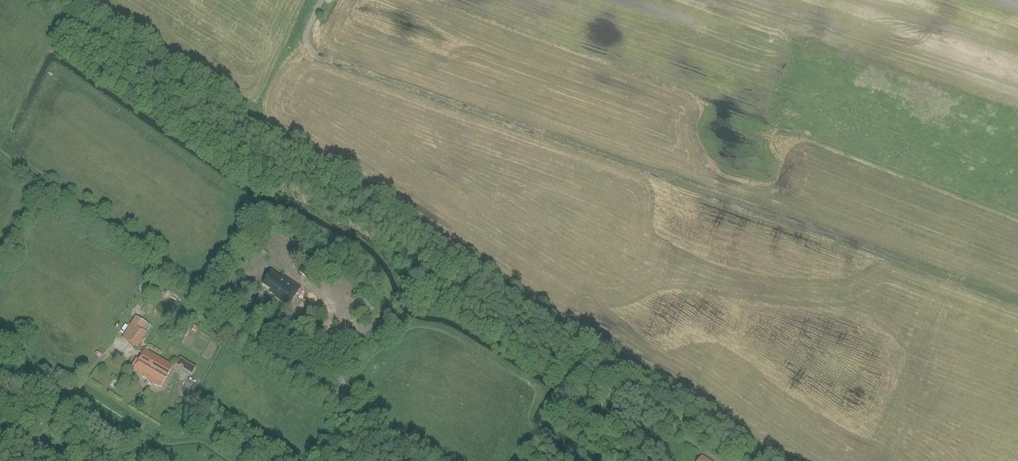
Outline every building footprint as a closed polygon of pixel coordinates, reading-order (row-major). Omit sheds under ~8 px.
[(307,278),(317,265),(305,257),(295,271),(307,278)] [(288,307),(300,289),(282,277),(280,279),(271,272),(263,285),(272,291),(271,293),(276,297),(275,298),(288,307)] [(147,326),(137,320),(134,325),(132,323),(122,339),(138,348),(147,333),(145,331),(147,326)] [(163,383),(171,369),(169,368),(171,365),(144,350),(133,370),(148,379),(146,382),(157,389),(159,386),(161,387),(163,383)]
